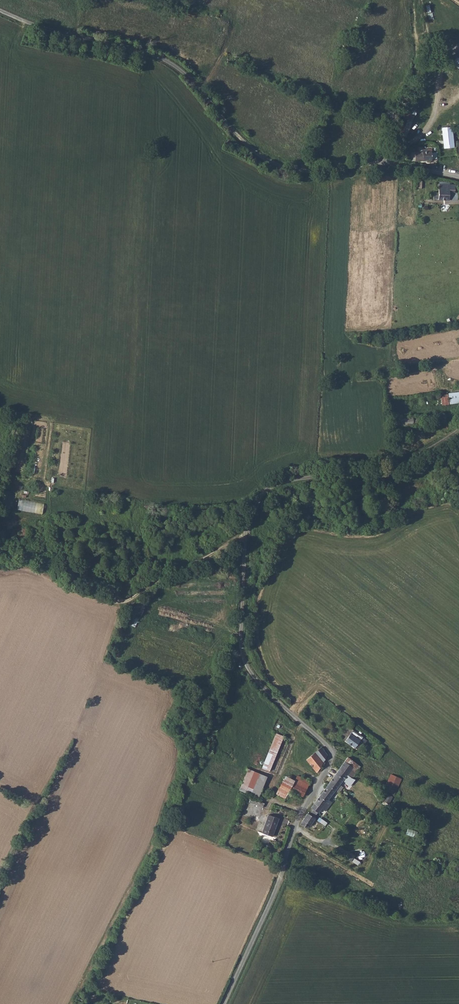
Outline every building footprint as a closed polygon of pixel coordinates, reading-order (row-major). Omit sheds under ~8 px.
[(404,118),(412,120),(414,115),(406,112),(404,118)] [(408,137),(412,121),(402,118),(398,134),(408,137)] [(454,147),(454,127),(443,127),(443,148),(454,147)] [(434,159),(433,148),(429,148),(429,150),(412,151),(412,160),(434,159)] [(440,198),(440,199),(451,199),(452,193),(457,193),(457,184),(441,183),(440,192),(440,198)] [(450,404),(458,402),(458,392),(448,393),(450,404)] [(397,426),(414,425),(413,417),(396,418),(397,426)] [(19,499),(17,510),(43,514),(44,503),(19,499)] [(136,627),(139,617),(132,614),(129,624),(136,627)] [(371,744),(352,730),(345,740),(354,747),(358,742),(368,749),(371,744)] [(275,733),(261,768),(275,773),(289,738),(275,733)] [(311,741),(309,743),(314,749),(305,759),(315,769),(326,754),(312,739),(311,741)] [(348,756),(339,767),(346,773),(350,776),(351,776),(360,765),(348,756)] [(339,767),(328,783),(334,788),(346,773),(339,767)] [(246,793),(257,797),(266,776),(246,768),(237,789),(246,793)] [(395,794),(402,778),(391,773),(384,789),(395,794)] [(284,775),(275,793),(285,799),(290,790),(294,781),(284,775)] [(294,781),(290,790),(302,797),(311,781),(297,775),(294,781)] [(307,812),(300,822),(303,826),(304,824),(307,826),(313,817),(318,810),(320,808),(324,810),(331,801),(327,798),(334,788),(328,783),(311,805),(314,807),(309,814),(307,812)] [(389,804),(393,796),(387,793),(383,801),(389,804)] [(268,813),(262,831),(271,834),(277,817),(268,813)] [(408,828),(406,834),(415,837),(417,831),(408,828)]
